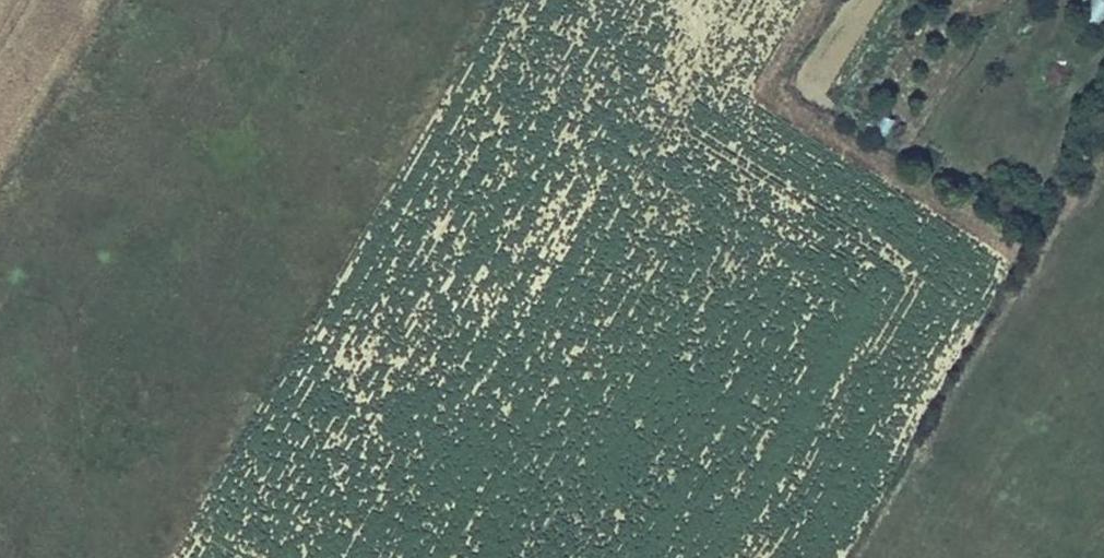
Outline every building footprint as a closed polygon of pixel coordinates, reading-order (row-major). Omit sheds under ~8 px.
[(1103,23),(1103,0),(1089,0),(1086,20),(1103,23)]
